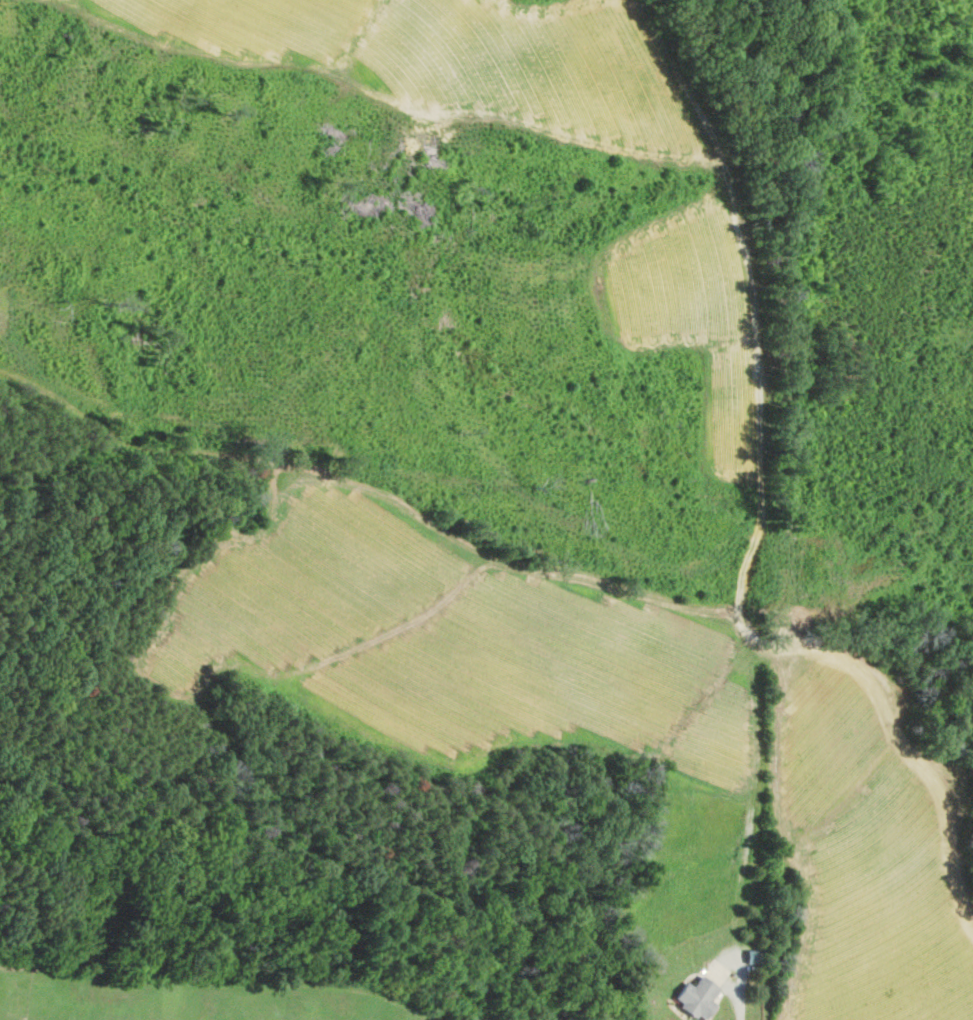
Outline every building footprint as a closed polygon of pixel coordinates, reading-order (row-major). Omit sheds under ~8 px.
[(747,949),(747,963),(761,963),(760,949),(747,949)] [(720,986),(699,974),(693,986),(685,981),(673,1002),(696,1015),(697,1014),(705,1019),(715,1001),(712,999),(720,986)]
